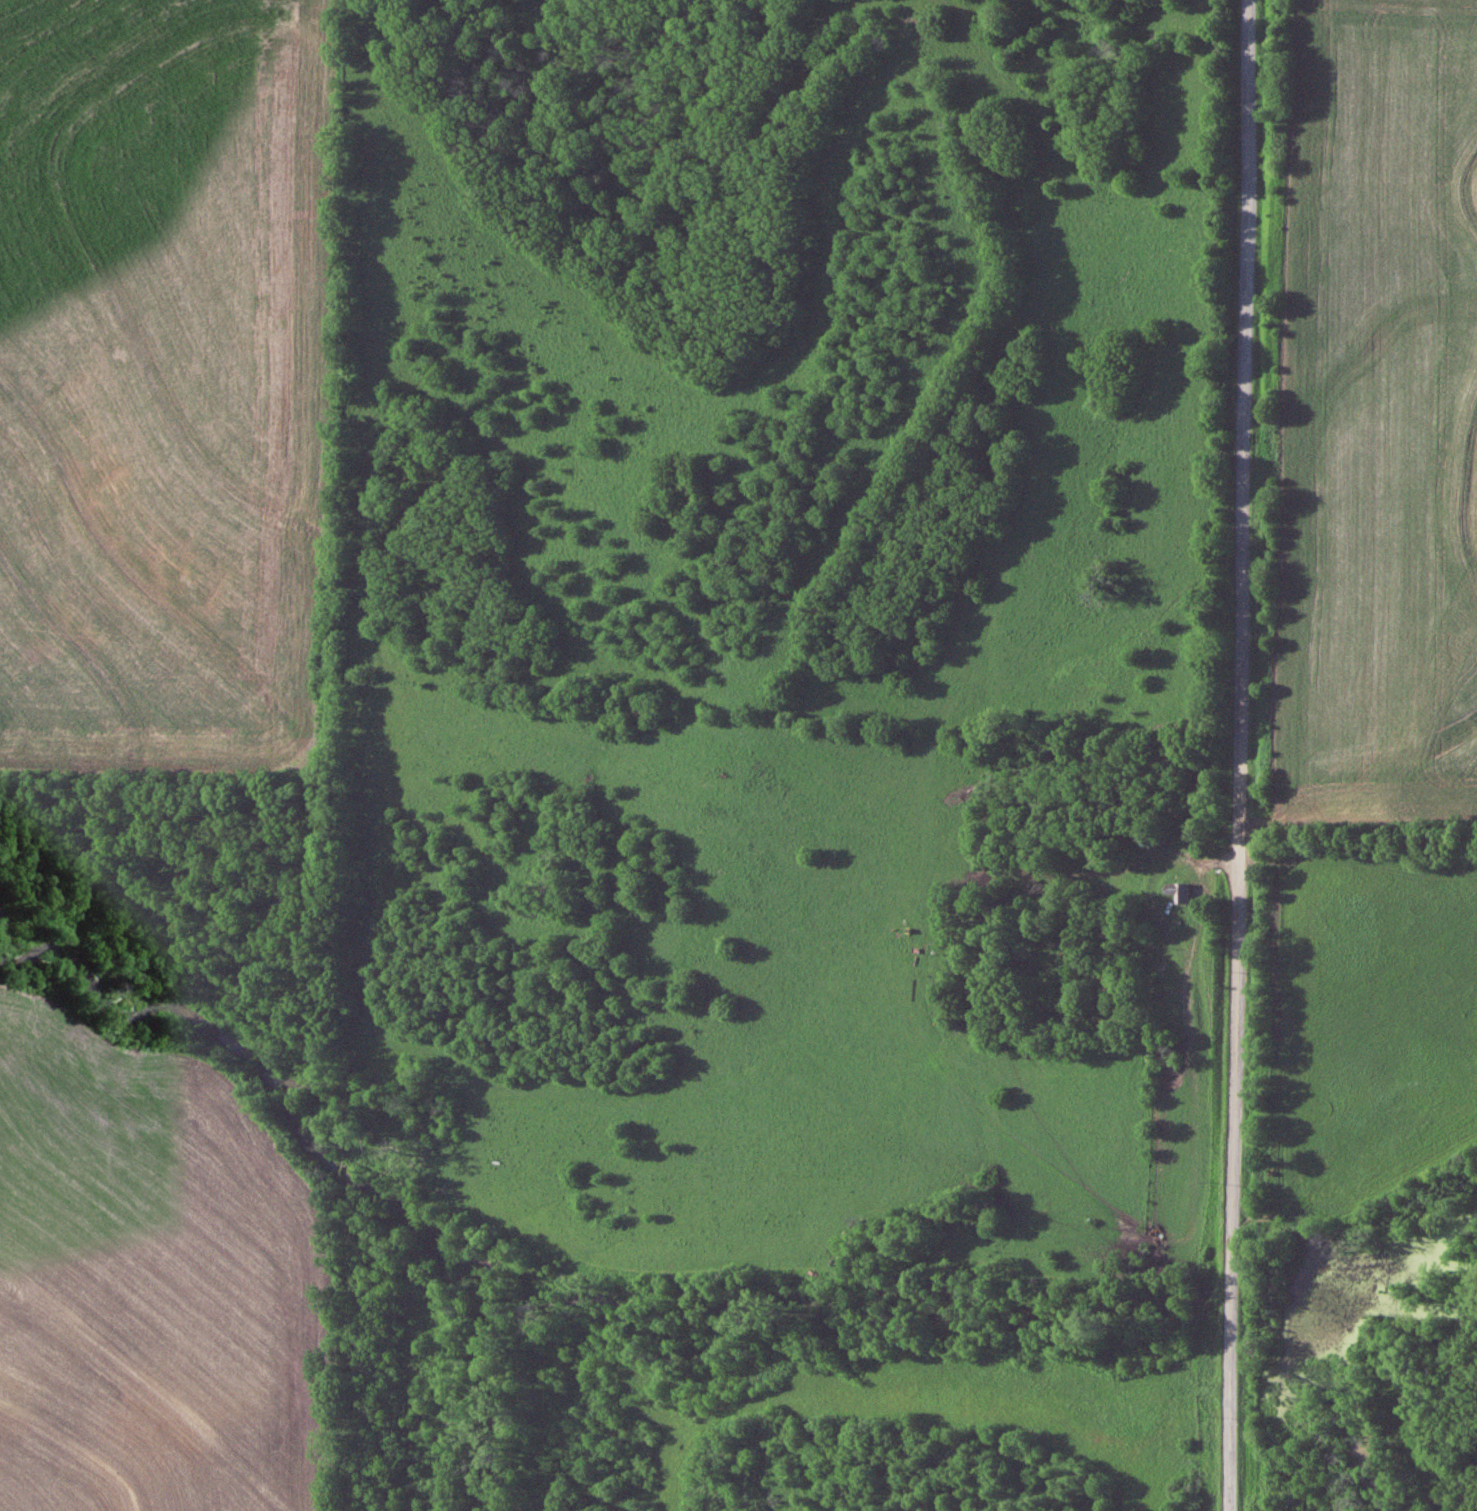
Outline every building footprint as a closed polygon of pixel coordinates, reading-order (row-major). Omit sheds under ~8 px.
[(1186,902),(1186,883),(1167,883),(1167,893),(1176,893),(1176,902),(1186,902)]
